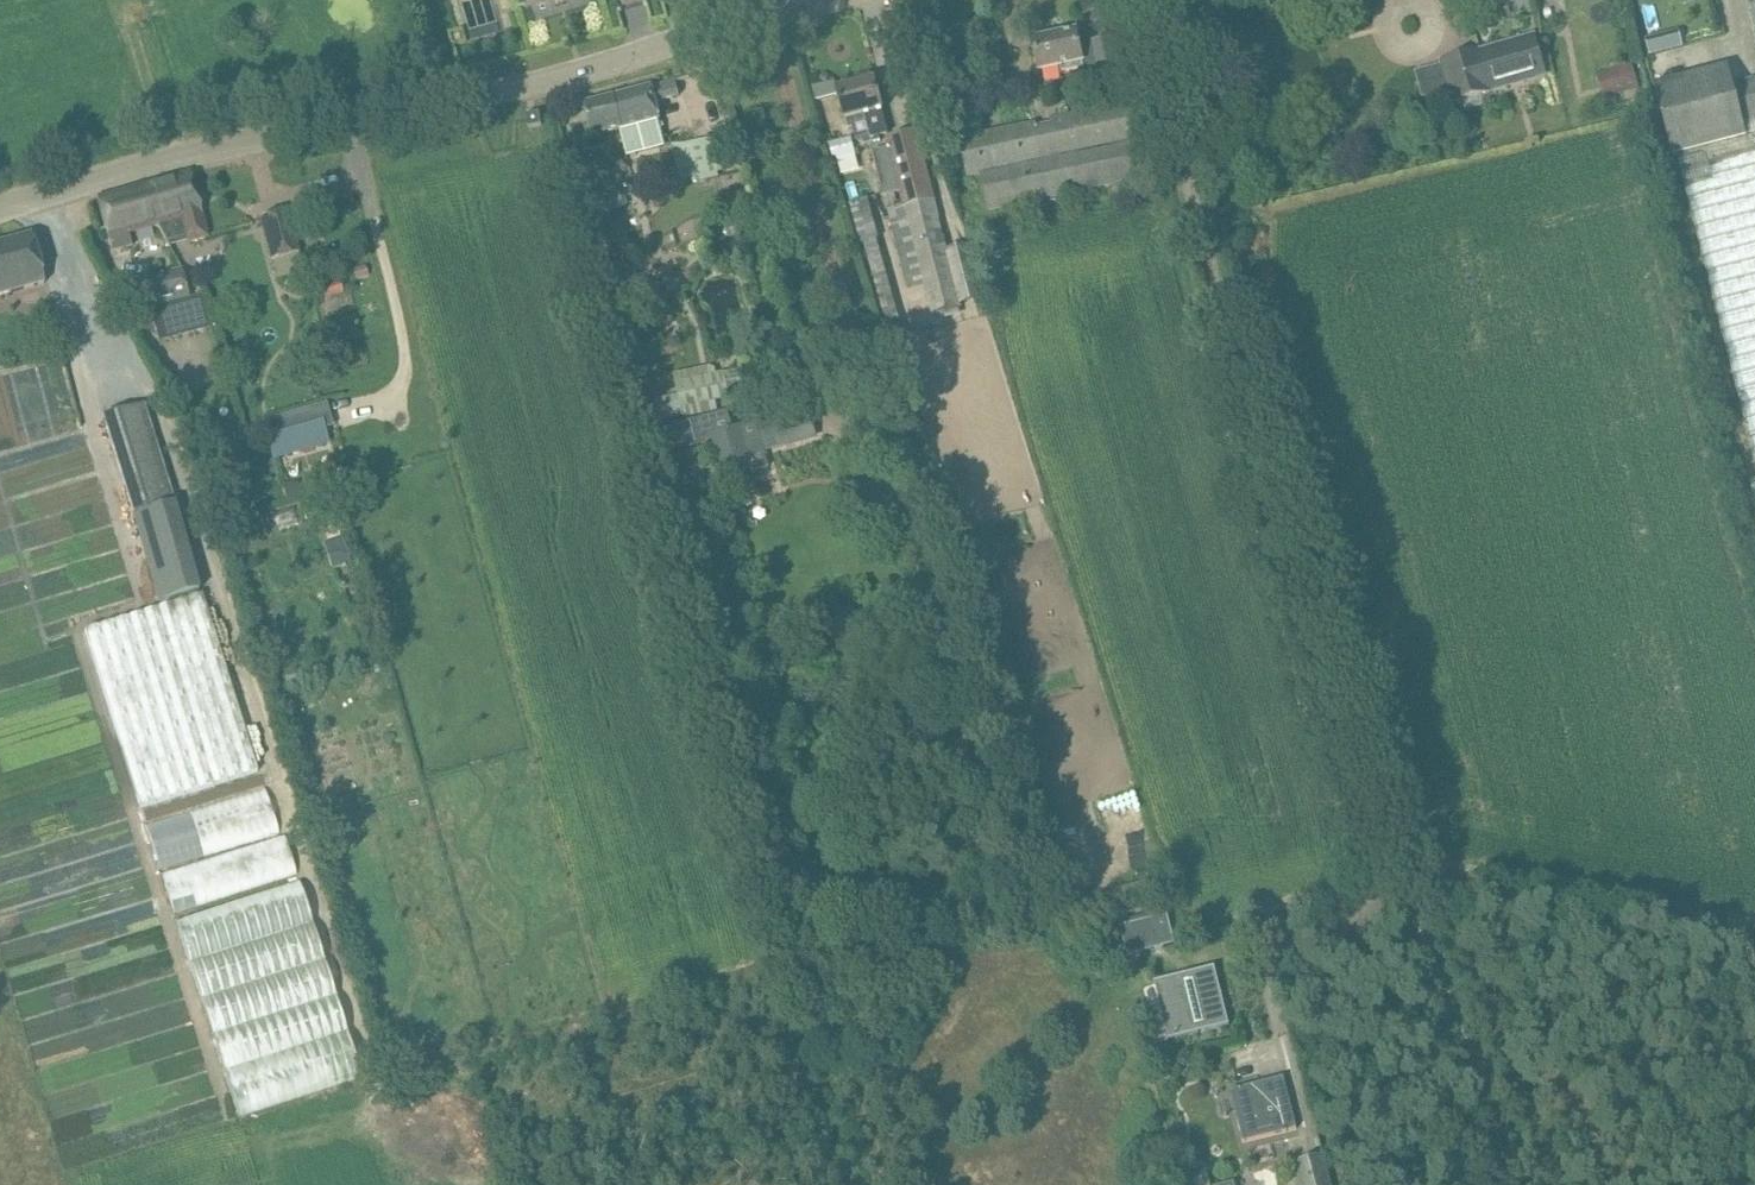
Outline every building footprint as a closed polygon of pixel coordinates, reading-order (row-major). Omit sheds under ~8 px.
[(1076,32),(1033,41),(1039,72),(1061,67),(1062,74),(1097,67),(1101,82),(1120,77),(1113,45),(1115,44),(1114,41),(1113,42),(1112,39),(1079,46),(1076,32)] [(1477,50),(1438,61),(1439,65),(1447,93),(1450,104),(1463,100),(1480,95),(1489,93),(1488,87),(1545,71),(1535,36),(1477,52),(1477,50)] [(1657,38),(1646,41),(1649,54),(1660,51),(1657,38)] [(1631,64),(1597,75),(1604,99),(1639,88),(1631,64)] [(1727,67),(1655,86),(1673,156),(1676,155),(1745,137),(1732,86),(1727,67)] [(675,80),(585,104),(591,136),(660,120),(655,102),(679,96),(675,80)] [(874,80),(837,90),(846,121),(851,119),(856,140),(857,140),(857,142),(867,146),(881,142),(879,137),(888,134),(879,103),(880,103),(874,80)] [(1732,86),(1745,137),(1754,134),(1754,81),(1732,86)] [(1035,124),(960,140),(968,177),(981,174),(988,212),(1142,178),(1126,104),(1052,120),(1053,125),(1036,129),(1035,124)] [(539,113),(526,115),(528,123),(529,128),(542,126),(541,119),(539,113)] [(890,148),(872,153),(884,197),(901,193),(905,207),(912,233),(895,238),(909,291),(925,287),(933,315),(935,315),(958,309),(960,308),(960,306),(981,301),(967,245),(946,251),(916,131),(887,138),(890,148)] [(1676,155),(1754,464),(1754,134),(1745,137),(1676,155)] [(685,158),(676,160),(678,171),(690,169),(692,183),(719,178),(717,164),(713,143),(712,139),(683,145),(685,158)] [(849,140),(830,146),(833,159),(837,158),(838,160),(856,155),(852,141),(852,140),(849,140)] [(190,171),(146,183),(158,227),(167,243),(186,238),(188,243),(207,238),(201,214),(202,214),(190,171)] [(146,183),(97,197),(103,220),(112,252),(133,247),(129,235),(158,227),(146,183)] [(868,199),(850,204),(861,245),(864,244),(880,301),(891,337),(902,334),(892,297),(876,240),(880,239),(868,199)] [(287,212),(261,219),(273,261),(298,253),(287,212)] [(0,245),(0,295),(44,283),(31,237),(0,245)] [(181,270),(135,282),(143,312),(189,300),(181,270)] [(342,284),(325,288),(328,298),(344,294),(342,284)] [(678,395),(654,401),(660,423),(717,410),(716,402),(731,399),(756,394),(750,367),(726,372),(675,383),(678,395)] [(845,397),(844,427),(884,427),(885,398),(845,397)] [(278,435),(268,438),(274,461),(329,446),(325,431),(323,425),(332,423),(326,404),(319,407),(274,419),(278,435)] [(145,405),(102,418),(133,516),(176,503),(145,405)] [(730,429),(711,434),(714,442),(726,480),(754,471),(769,467),(764,450),(765,450),(816,435),(807,407),(730,429)] [(703,419),(657,431),(663,455),(672,453),(709,443),(710,443),(714,442),(711,434),(730,429),(729,424),(728,424),(724,411),(703,417),(703,419)] [(297,483),(283,487),(286,499),(300,496),(297,483)] [(159,508),(133,517),(157,604),(201,592),(177,504),(159,508)] [(342,539),(329,543),(338,568),(351,563),(342,539)] [(202,595),(85,631),(141,809),(258,773),(202,595)] [(265,788),(147,823),(161,869),(279,834),(265,788)] [(284,836),(162,876),(175,914),(296,875),(284,836)] [(1165,877),(1072,904),(1078,924),(1171,897),(1165,877)] [(299,882),(176,922),(240,1117),(363,1077),(299,882)] [(1129,924),(1121,926),(1128,956),(1175,946),(1168,916),(1161,917),(1129,924)] [(1184,975),(1154,982),(1154,984),(1157,983),(1171,1039),(1168,1039),(1169,1041),(1199,1033),(1206,1032),(1230,1026),(1229,1024),(1227,1025),(1213,969),(1215,969),(1215,967),(1191,973),(1184,975)] [(1277,1079),(1231,1091),(1244,1142),(1290,1130),(1297,1128),(1294,1116),(1288,1093),(1281,1094),(1277,1079)] [(1298,1171),(1302,1184),(1331,1184),(1324,1156),(1299,1163),(1301,1170),(1298,1171)] [(1182,1177),(1184,1184),(1210,1184),(1206,1171),(1182,1177)]
